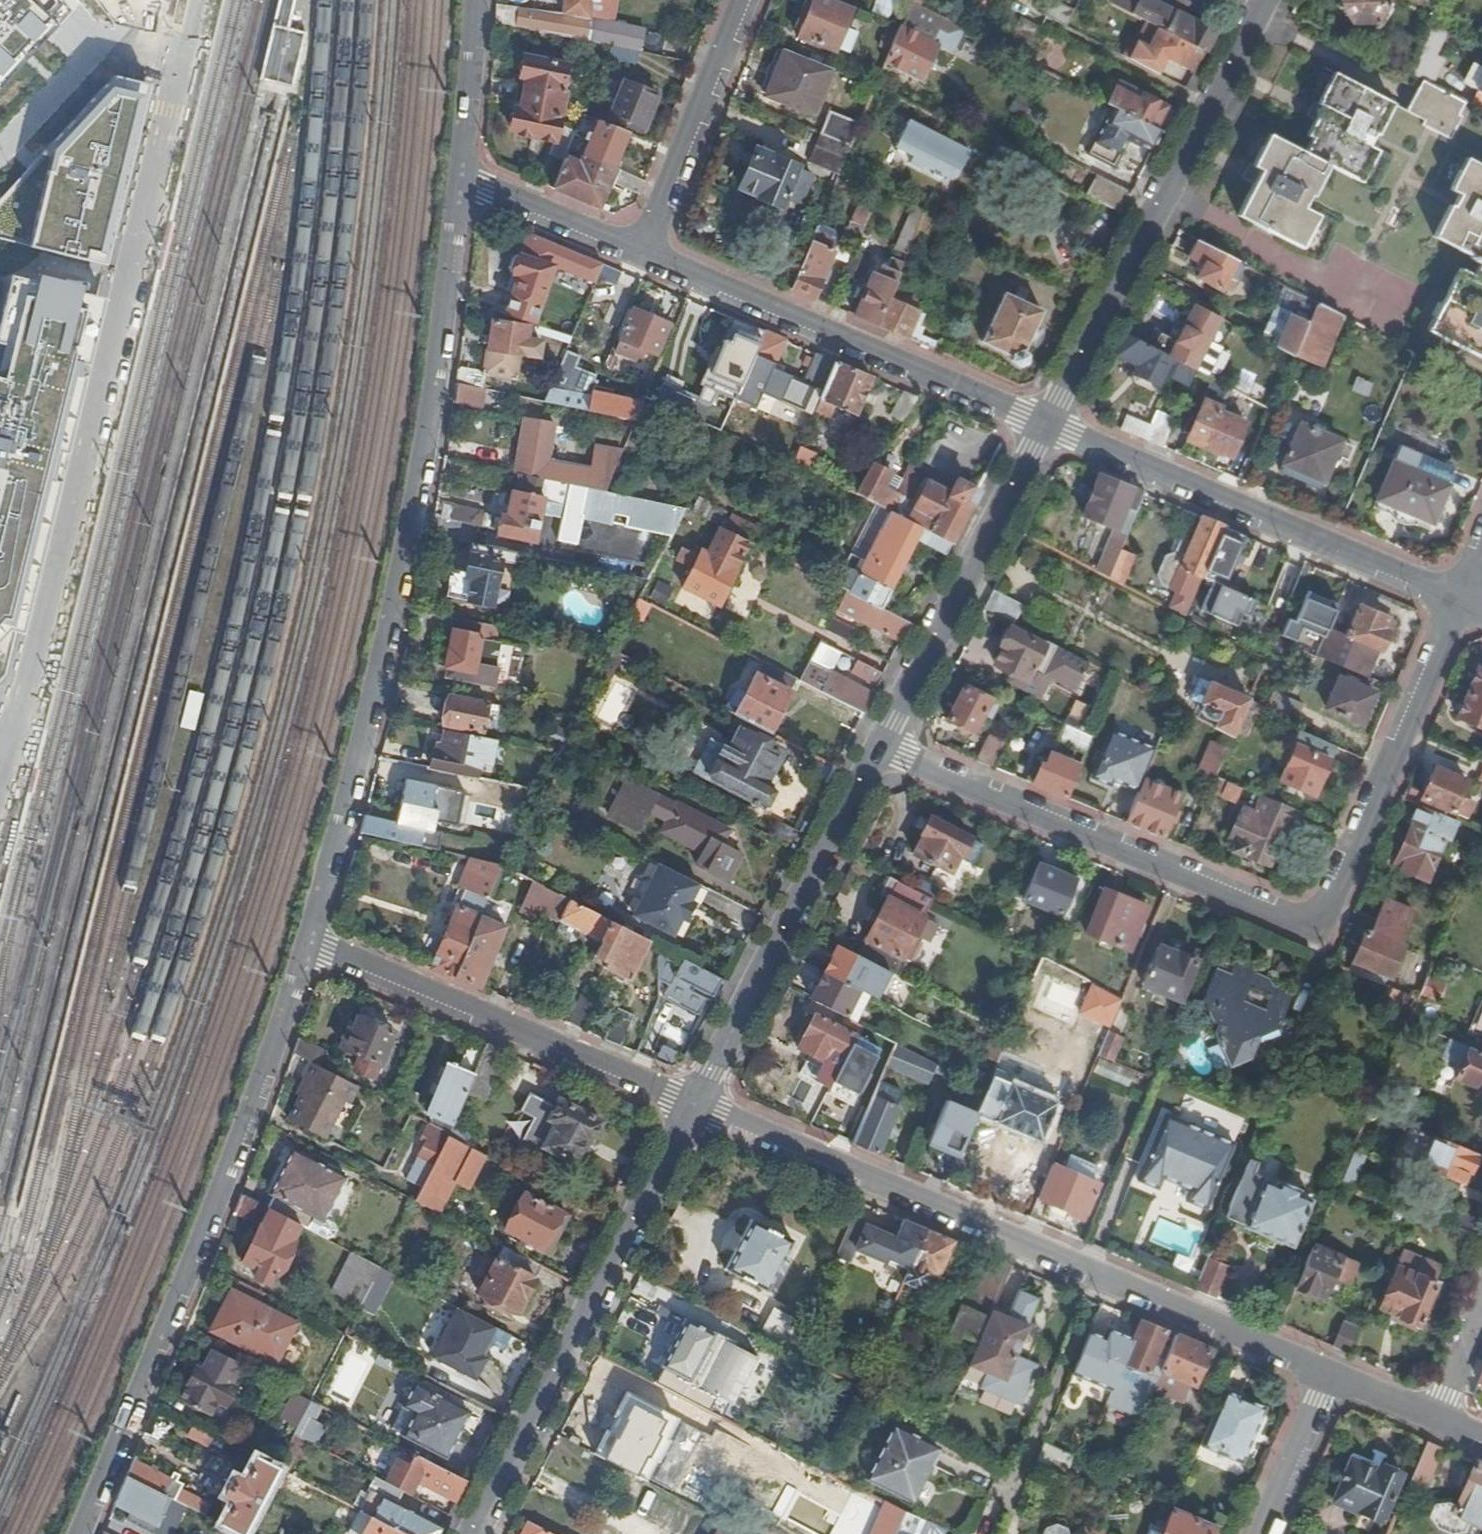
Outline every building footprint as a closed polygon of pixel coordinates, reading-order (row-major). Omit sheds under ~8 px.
[(34,50),(57,25),(49,17),(60,6),(55,0),(0,0),(0,87),(34,50)] [(257,84),(294,93),(306,36),(289,32),(296,0),(278,0),(257,84)] [(640,52),(644,30),(611,20),(589,15),(590,0),(563,0),(562,13),(497,7),(496,23),(611,46),(640,52)] [(616,0),(590,0),(589,15),(611,20),(616,0)] [(835,0),(804,0),(798,17),(804,20),(797,36),(835,50),(852,7),(835,0)] [(1074,11),(1053,0),(1052,0),(1044,15),(1067,27),(1070,22),(1074,11)] [(1215,32),(1195,22),(1207,0),(1171,0),(1166,9),(1147,0),(1113,0),(1111,4),(1158,28),(1205,52),(1215,32)] [(1339,5),(1353,25),(1377,24),(1389,3),(1387,0),(1341,0),(1339,5)] [(1432,13),(1438,0),(1406,0),(1432,13)] [(911,2),(900,26),(885,63),(922,82),(939,46),(953,52),(964,30),(920,7),(911,2)] [(1021,15),(1004,50),(1013,55),(1021,38),(1039,46),(1047,29),(1021,15)] [(1429,21),(1404,71),(1423,81),(1428,83),(1440,59),(1435,55),(1448,30),(1429,21)] [(1199,63),(1205,52),(1158,28),(1150,44),(1145,42),(1143,46),(1194,72),(1199,63)] [(637,65),(640,52),(611,46),(606,58),(637,65)] [(831,68),(783,49),(765,94),(813,114),(831,68)] [(526,77),(525,84),(561,91),(565,67),(525,57),(521,76),(526,77)] [(106,259),(118,262),(161,82),(143,77),(125,73),(52,152),(49,156),(39,166),(14,194),(5,203),(0,208),(0,234),(54,247),(106,259)] [(1239,217),(1303,250),(1320,217),(1305,210),(1311,198),(1313,199),(1330,166),(1363,183),(1379,151),(1369,147),(1375,135),(1378,136),(1394,104),(1333,73),(1310,118),(1316,120),(1308,137),(1313,139),(1306,154),(1269,135),(1246,181),(1255,185),(1239,217)] [(609,119),(641,132),(655,98),(660,99),(666,87),(637,75),(633,85),(623,81),(609,119)] [(1455,113),(1461,101),(1428,83),(1423,81),(1407,111),(1425,120),(1423,125),(1450,140),(1462,117),(1455,113)] [(1163,133),(1174,112),(1118,83),(1107,104),(1112,107),(1163,133)] [(561,91),(525,84),(520,110),(559,118),(561,117),(565,91),(561,91)] [(1157,144),(1163,133),(1112,107),(1095,142),(1121,155),(1129,141),(1153,152),(1157,144)] [(520,110),(515,108),(511,128),(516,130),(515,133),(556,141),(558,125),(559,118),(520,110)] [(831,111),(821,134),(851,147),(860,123),(831,111)] [(627,132),(583,114),(577,129),(587,133),(584,139),(589,141),(582,156),(612,168),(627,132)] [(968,152),(907,121),(893,148),(911,157),(908,164),(920,170),(922,166),(933,172),(931,175),(940,180),(941,177),(948,179),(952,178),(957,174),(968,152)] [(851,147),(821,134),(812,157),(841,169),(842,168),(851,147)] [(1114,169),(1121,155),(1095,142),(1088,155),(1114,169)] [(798,167),(756,150),(741,188),(759,195),(758,197),(781,206),(785,196),(801,203),(812,177),(797,170),(798,167)] [(565,158),(552,188),(597,208),(598,205),(601,204),(603,201),(606,196),(606,191),(605,191),(613,169),(612,168),(582,156),(579,163),(565,158)] [(841,169),(812,157),(810,162),(839,174),(841,169)] [(1466,158),(1450,190),(1459,195),(1453,207),(1450,206),(1434,237),(1471,256),(1470,258),(1474,260),(1473,261),(1480,265),(1474,276),(1461,270),(1429,331),(1481,358),(1481,167),(1466,158)] [(639,195),(644,182),(618,172),(614,184),(639,195)] [(1096,174),(1086,194),(1122,213),(1127,202),(1132,193),(1096,174)] [(860,238),(869,211),(854,205),(844,232),(860,238)] [(900,268),(918,229),(924,212),(913,206),(888,263),(900,268)] [(943,224),(944,222),(924,212),(918,229),(934,236),(939,222),(943,224)] [(818,225),(791,290),(813,299),(836,244),(835,243),(837,238),(832,231),(818,225)] [(604,264),(528,232),(520,255),(514,256),(510,268),(513,273),(513,275),(518,277),(512,292),(541,302),(553,265),(597,281),(604,264)] [(1236,281),(1245,265),(1198,240),(1189,257),(1205,266),(1199,277),(1222,290),(1229,278),(1236,281)] [(867,258),(854,252),(844,274),(857,279),(867,258)] [(876,326),(897,276),(898,273),(883,266),(879,276),(873,274),(855,316),(876,326)] [(100,288),(19,272),(0,360),(0,681),(9,671),(18,635),(100,288)] [(518,277),(513,275),(508,291),(512,292),(518,277)] [(876,326),(910,340),(914,330),(910,329),(920,305),(897,276),(876,326)] [(982,342),(1013,356),(1012,360),(1017,365),(1025,362),(1025,355),(1022,351),(1042,310),(1004,293),(982,342)] [(1311,317),(1317,302),(1301,294),(1294,309),(1311,317)] [(1323,368),(1343,316),(1317,302),(1311,317),(1309,322),(1294,357),(1295,358),(1323,368)] [(1160,333),(1152,349),(1194,370),(1195,371),(1207,377),(1217,382),(1232,353),(1223,349),(1235,326),(1221,319),(1196,306),(1178,342),(1160,333)] [(658,355),(670,325),(635,310),(622,340),(624,341),(621,347),(630,351),(632,345),(658,355)] [(543,327),(573,337),(581,320),(549,311),(543,327)] [(1278,349),(1294,357),(1309,322),(1292,315),(1278,349)] [(715,389),(737,398),(766,332),(734,319),(725,341),(734,345),(729,357),(720,354),(714,368),(722,373),(715,389)] [(489,349),(524,355),(531,356),(540,357),(542,343),(537,340),(528,339),(529,327),(493,320),(489,349)] [(814,413),(820,398),(836,362),(817,354),(815,359),(810,356),(806,366),(811,368),(805,382),(774,369),(786,341),(766,332),(737,398),(744,401),(743,404),(748,406),(749,403),(758,407),(764,392),(814,413)] [(1165,374),(1189,387),(1195,371),(1194,370),(1152,349),(1127,335),(1116,356),(1138,366),(1135,373),(1159,386),(1165,374)] [(725,341),(720,354),(729,357),(734,345),(725,341)] [(546,402),(636,421),(643,404),(594,393),(592,397),(566,391),(581,357),(567,351),(546,402)] [(857,414),(872,377),(836,362),(820,398),(857,414)] [(457,383),(483,389),(486,372),(459,366),(457,383)] [(1226,399),(1230,389),(1217,382),(1207,377),(1202,387),(1226,399)] [(646,397),(704,422),(711,405),(680,392),(682,387),(668,381),(665,385),(653,380),(649,390),(646,397)] [(482,405),(485,390),(483,389),(457,383),(454,400),(482,405)] [(891,414),(904,423),(920,398),(906,391),(891,414)] [(1187,439),(1206,447),(1220,413),(1222,407),(1204,400),(1187,439)] [(1147,440),(1165,447),(1176,420),(1158,413),(1147,440)] [(1220,413),(1206,447),(1220,453),(1220,452),(1231,456),(1245,424),(1220,413)] [(520,472),(607,490),(617,466),(606,463),(603,474),(549,463),(556,426),(526,419),(515,471),(520,472)] [(1285,465),(1325,481),(1334,460),(1341,463),(1343,457),(1350,460),(1355,447),(1303,425),(1285,465)] [(793,460),(812,470),(819,457),(800,446),(793,460)] [(1414,471),(1393,462),(1378,500),(1433,524),(1450,487),(1447,485),(1453,470),(1420,456),(1414,471)] [(891,511),(894,513),(902,498),(884,488),(892,473),(874,464),(858,494),(891,511)] [(1323,487),(1325,481),(1285,465),(1283,470),(1323,487)] [(568,512),(673,533),(686,507),(607,490),(520,472),(516,490),(513,490),(512,493),(507,492),(504,503),(509,505),(508,514),(502,513),(501,518),(495,516),(492,528),(498,530),(498,535),(502,535),(499,548),(510,550),(543,557),(545,544),(561,547),(568,512)] [(1116,529),(1096,570),(1111,577),(1122,550),(1145,493),(1102,474),(1086,517),(1116,529)] [(951,543),(978,490),(959,480),(951,495),(929,483),(909,521),(951,543)] [(438,536),(473,543),(478,543),(484,513),(444,504),(438,536)] [(945,554),(951,543),(909,521),(894,513),(891,511),(866,561),(852,553),(835,584),(847,590),(882,608),(918,539),(945,554)] [(750,540),(760,545),(766,531),(732,515),(729,520),(724,518),(721,525),(723,526),(750,540)] [(1225,526),(1203,517),(1181,568),(1203,578),(1225,526)] [(737,567),(750,540),(723,526),(709,553),(703,550),(699,556),(687,550),(685,550),(683,550),(680,552),(679,555),(679,558),(681,560),(682,561),(694,567),(684,586),(720,604),(738,568),(737,567)] [(1225,526),(1203,578),(1215,582),(1203,609),(1236,624),(1248,596),(1224,586),(1238,553),(1246,535),(1225,526)] [(1246,535),(1238,553),(1249,557),(1256,540),(1246,535)] [(507,562),(510,550),(499,548),(478,543),(473,543),(468,570),(453,568),(448,596),(492,605),(501,561),(507,562)] [(1122,550),(1111,577),(1124,584),(1136,555),(1122,550)] [(1275,585),(1294,593),(1307,561),(1289,553),(1275,585)] [(899,642),(909,623),(882,608),(847,590),(837,609),(899,642)] [(994,591),(984,610),(1016,625),(1025,607),(994,591)] [(642,621),(652,603),(640,597),(631,615),(642,621)] [(1329,627),(1317,656),(1369,677),(1380,649),(1383,649),(1391,631),(1384,628),(1389,617),(1362,605),(1350,634),(1329,627)] [(826,629),(848,641),(854,629),(833,617),(826,629)] [(1384,628),(1391,631),(1395,620),(1389,617),(1384,628)] [(495,642),(498,626),(466,620),(464,633),(455,631),(448,667),(460,670),(475,672),(476,662),(494,665),(499,642),(495,642)] [(1298,642),(1305,626),(1290,620),(1283,635),(1298,642)] [(1088,663),(1045,641),(1044,644),(1011,628),(1001,647),(1003,648),(995,664),(1027,681),(1032,672),(1045,678),(1048,673),(1075,687),(1088,663)] [(864,712),(873,694),(824,668),(834,648),(821,641),(801,680),(864,712)] [(1285,665),(1266,656),(1262,665),(1282,672),(1285,665)] [(877,686),(884,674),(858,660),(852,672),(877,686)] [(788,692),(797,678),(764,661),(757,674),(788,692)] [(1469,693),(1481,698),(1481,669),(1480,668),(1469,693)] [(475,672),(460,670),(458,678),(473,681),(475,672)] [(726,710),(769,732),(790,693),(788,692),(757,674),(738,710),(728,705),(726,710)] [(678,685),(697,695),(701,688),(682,678),(678,685)] [(1207,708),(1201,720),(1206,722),(1234,736),(1237,729),(1246,708),(1256,712),(1264,715),(1268,705),(1203,678),(1194,700),(1207,708)] [(1361,723),(1375,693),(1340,678),(1327,708),(1361,723)] [(991,700),(970,688),(954,722),(974,733),(991,700)] [(1304,703),(1274,690),(1268,705),(1264,715),(1294,728),(1304,703)] [(1469,693),(1459,717),(1481,727),(1481,698),(1469,693)] [(483,732),(489,703),(451,696),(445,724),(483,732)] [(1246,733),(1256,712),(1246,708),(1237,729),(1246,733)] [(1093,738),(1065,725),(1058,740),(1086,754),(1093,738)] [(768,783),(782,754),(755,740),(756,737),(739,727),(733,739),(728,737),(720,752),(726,756),(712,780),(760,805),(771,784),(768,783)] [(495,739),(447,730),(444,744),(442,751),(436,750),(433,769),(477,777),(480,761),(490,763),(495,739)] [(1140,791),(1145,781),(1158,749),(1111,730),(1091,778),(1111,786),(1113,781),(1140,791)] [(1336,746),(1301,731),(1281,782),(1313,796),(1319,782),(1320,782),(1336,746)] [(992,735),(978,761),(992,767),(1005,742),(992,735)] [(1199,774),(1215,781),(1217,778),(1229,748),(1213,741),(1199,774)] [(569,762),(573,752),(569,750),(564,759),(569,762)] [(1042,764),(1034,785),(1051,791),(1068,798),(1080,766),(1052,755),(1047,765),(1042,764)] [(1454,811),(1467,781),(1436,767),(1422,798),(1454,811)] [(547,778),(556,783),(560,776),(550,771),(547,778)] [(663,831),(704,853),(699,864),(730,881),(744,854),(724,844),(731,830),(679,802),(678,803),(631,778),(611,814),(640,830),(650,810),(669,820),(663,831)] [(1215,781),(1213,787),(1224,792),(1223,795),(1225,798),(1235,803),(1238,801),(1243,789),(1217,778),(1215,781)] [(413,845),(440,851),(444,833),(434,831),(439,813),(430,811),(436,787),(409,781),(398,825),(396,834),(414,839),(413,845)] [(1140,791),(1127,823),(1154,835),(1163,838),(1181,796),(1145,781),(1140,791)] [(511,801),(533,804),(536,799),(537,797),(540,789),(514,784),(511,801)] [(1292,825),(1298,812),(1261,796),(1259,801),(1273,807),(1269,816),(1262,813),(1261,815),(1243,808),(1230,840),(1238,843),(1235,848),(1237,852),(1262,863),(1270,846),(1277,849),(1287,825),(1292,825)] [(1448,839),(1456,821),(1419,805),(1396,860),(1409,867),(1407,872),(1421,878),(1424,873),(1429,875),(1445,837),(1448,839)] [(365,817),(361,833),(393,840),(395,828),(392,823),(365,817)] [(913,854),(951,873),(960,854),(962,856),(971,839),(930,818),(921,834),(923,835),(913,854)] [(395,828),(393,840),(413,845),(414,839),(396,834),(398,825),(392,823),(395,828)] [(1270,866),(1277,849),(1270,846),(1262,863),(1270,866)] [(456,978),(481,916),(502,866),(501,865),(473,858),(461,885),(466,887),(433,969),(456,978)] [(690,901),(699,883),(659,862),(650,879),(645,879),(640,881),(636,891),(638,898),(640,899),(632,915),(672,935),(681,918),(683,919),(692,902),(690,901)] [(1061,915),(1077,879),(1040,863),(1025,899),(1061,915)] [(917,933),(934,900),(891,878),(882,897),(887,900),(858,957),(891,973),(900,979),(922,936),(917,933)] [(521,910),(548,921),(552,913),(559,895),(533,881),(521,910)] [(1129,952),(1147,908),(1106,890),(1087,934),(1129,952)] [(562,919),(571,901),(559,895),(552,913),(562,919)] [(1350,970),(1385,985),(1388,978),(1390,978),(1403,946),(1399,944),(1413,911),(1385,899),(1372,932),(1366,930),(1350,970)] [(628,979),(648,941),(571,901),(562,919),(564,920),(583,931),(602,942),(595,955),(606,961),(604,967),(628,979)] [(456,978),(481,988),(506,926),(481,916),(456,978)] [(578,940),(583,931),(564,920),(559,928),(560,937),(571,943),(578,940)] [(858,957),(839,946),(825,973),(859,990),(877,1000),(891,973),(858,957)] [(1251,985),(1255,973),(1252,965),(1239,960),(1241,954),(1225,948),(1202,1003),(1209,1007),(1207,1012),(1213,1024),(1221,1027),(1214,1041),(1227,1066),(1249,1061),(1258,1039),(1279,1030),(1290,1001),(1251,985)] [(716,999),(726,981),(663,949),(659,957),(662,983),(675,989),(669,1001),(701,1017),(711,996),(716,999)] [(1181,1000),(1197,962),(1178,954),(1177,957),(1159,950),(1144,985),(1181,1000)] [(1048,989),(1057,965),(1042,957),(1032,982),(1048,989)] [(859,990),(825,973),(811,1001),(813,1002),(837,1014),(845,1018),(859,990)] [(1271,979),(1255,973),(1251,985),(1290,1001),(1293,996),(1276,988),(1271,979)] [(1442,984),(1426,977),(1418,997),(1410,1016),(1424,1022),(1433,999),(1436,1000),(1442,984)] [(1110,1026),(1122,999),(1093,984),(1080,1013),(1110,1026)] [(567,1024),(582,1030),(594,1000),(580,994),(567,1024)] [(706,1020),(716,999),(711,996),(701,1017),(706,1020)] [(837,1014),(813,1002),(807,1014),(815,1018),(799,1050),(840,1071),(830,1090),(856,1103),(865,1085),(870,1087),(875,1077),(870,1074),(882,1051),(841,1030),(832,1025),(837,1014)] [(605,1039),(621,1046),(633,1015),(617,1008),(605,1039)] [(846,1019),(845,1018),(837,1014),(832,1025),(841,1030),(846,1019)] [(361,1054),(355,1068),(375,1077),(394,1032),(358,1017),(353,1031),(348,1029),(341,1046),(361,1054)] [(997,1062),(1009,1035),(998,1030),(984,1056),(997,1062)] [(683,1052),(689,1038),(671,1031),(659,1057),(672,1063),(678,1050),(683,1052)] [(1098,1056),(1112,1062),(1122,1039),(1107,1033),(1098,1056)] [(328,1052),(299,1037),(294,1053),(312,1062),(321,1067),(328,1052)] [(454,1124),(475,1074),(487,1044),(472,1038),(458,1069),(448,1064),(428,1112),(454,1124)] [(493,1081),(506,1052),(487,1044),(475,1074),(493,1081)] [(951,1073),(897,1044),(888,1066),(905,1074),(930,1085),(932,1080),(946,1086),(951,1073)] [(1471,1047),(1457,1078),(1479,1088),(1478,1090),(1481,1091),(1481,1052),(1471,1047)] [(351,1102),(359,1086),(321,1067),(312,1062),(305,1078),(311,1081),(292,1120),(327,1138),(347,1100),(351,1102)] [(1023,1064),(1014,1085),(1030,1092),(1039,1071),(1023,1064)] [(880,1084),(853,1144),(878,1155),(898,1107),(896,1106),(902,1093),(880,1084)] [(1030,1092),(1014,1085),(1013,1085),(997,1122),(1041,1141),(1057,1103),(1030,1092)] [(549,1112),(553,1114),(550,1119),(556,1122),(545,1145),(574,1161),(587,1138),(592,1140),(602,1122),(560,1100),(559,1103),(555,1101),(557,1097),(543,1090),(536,1091),(532,1094),(529,1099),(536,1111),(547,1116),(549,1112)] [(929,1144),(958,1156),(976,1114),(947,1102),(929,1144)] [(515,1111),(506,1131),(519,1137),(529,1118),(515,1111)] [(1159,1191),(1164,1180),(1189,1191),(1185,1201),(1207,1211),(1234,1145),(1166,1117),(1139,1182),(1159,1191)] [(448,1136),(450,1133),(431,1123),(425,1136),(429,1139),(419,1157),(434,1165),(448,1136)] [(1469,1173),(1477,1155),(1408,1126),(1395,1157),(1438,1176),(1439,1173),(1462,1183),(1467,1172),(1469,1173)] [(470,1187),(486,1155),(448,1136),(434,1165),(416,1200),(440,1213),(456,1181),(470,1187)] [(302,1226),(320,1235),(326,1223),(328,1225),(350,1180),(297,1153),(274,1197),(283,1201),(277,1213),(302,1226)] [(1363,1157),(1352,1153),(1347,1166),(1358,1171),(1363,1157)] [(1064,1170),(1091,1182),(1097,1168),(1071,1157),(1064,1170)] [(1258,1162),(1251,1160),(1227,1217),(1245,1225),(1244,1227),(1262,1234),(1259,1243),(1272,1248),(1275,1240),(1293,1247),(1312,1200),(1299,1195),(1301,1190),(1280,1182),(1277,1186),(1265,1181),(1266,1178),(1253,1173),(1258,1162)] [(1341,1180),(1353,1184),(1358,1171),(1347,1166),(1341,1180)] [(1051,1167),(1038,1197),(1069,1211),(1068,1213),(1085,1221),(1088,1212),(1087,1211),(1098,1185),(1091,1182),(1064,1170),(1064,1172),(1051,1167)] [(550,1251),(569,1216),(525,1193),(506,1229),(550,1251)] [(277,1213),(241,1194),(234,1212),(260,1226),(242,1262),(258,1270),(254,1276),(269,1284),(274,1275),(277,1276),(302,1226),(277,1213)] [(1158,1216),(1148,1240),(1176,1251),(1169,1268),(1185,1274),(1204,1227),(1187,1220),(1184,1227),(1158,1216)] [(767,1290),(793,1240),(752,1219),(726,1269),(767,1290)] [(853,1220),(836,1258),(850,1263),(856,1250),(887,1263),(889,1260),(911,1269),(928,1230),(904,1220),(896,1239),(853,1220)] [(911,1269),(905,1282),(933,1293),(954,1241),(928,1230),(911,1269)] [(535,1281),(543,1266),(504,1246),(479,1293),(518,1313),(528,1294),(531,1295),(537,1282),(535,1281)] [(1357,1264),(1313,1246),(1295,1288),(1314,1295),(1315,1293),(1325,1297),(1333,1278),(1348,1284),(1357,1264)] [(1223,1258),(1213,1253),(1197,1290),(1217,1298),(1230,1268),(1221,1264),(1223,1258)] [(1398,1316),(1419,1325),(1436,1284),(1430,1281),(1436,1266),(1404,1253),(1381,1307),(1393,1313),(1398,1314),(1398,1316)] [(961,1342),(976,1348),(992,1310),(1011,1265),(992,1257),(973,1300),(969,1298),(965,1309),(964,1308),(951,1337),(961,1342)] [(347,1296),(362,1305),(381,1267),(365,1259),(347,1296)] [(377,1313),(396,1275),(381,1267),(362,1305),(377,1313)] [(267,1357),(287,1319),(233,1291),(211,1329),(267,1357)] [(1009,1317),(992,1310),(976,1348),(971,1358),(962,1381),(958,1390),(1004,1410),(1008,1401),(1020,1406),(1037,1366),(1029,1363),(1038,1343),(1024,1337),(1028,1326),(1027,1325),(1039,1299),(1020,1291),(1009,1317)] [(760,1332),(779,1339),(788,1315),(769,1308),(760,1332)] [(1417,1330),(1419,1325),(1398,1316),(1398,1314),(1393,1313),(1390,1319),(1417,1330)] [(691,1402),(706,1410),(715,1395),(732,1403),(756,1356),(734,1345),(736,1342),(715,1331),(714,1333),(684,1317),(658,1365),(661,1367),(653,1382),(691,1402)] [(297,1323),(287,1319),(267,1357),(276,1362),(297,1323)] [(1165,1331),(1141,1320),(1133,1340),(1112,1391),(1107,1402),(1142,1416),(1162,1371),(1165,1361),(1155,1357),(1165,1331)] [(1334,1347),(1351,1355),(1361,1330),(1343,1322),(1334,1347)] [(1090,1334),(1073,1375),(1112,1391),(1133,1340),(1107,1329),(1103,1339),(1090,1334)] [(502,1414),(511,1396),(483,1382),(501,1348),(466,1330),(440,1382),(502,1414)] [(1176,1335),(1165,1361),(1162,1371),(1194,1385),(1209,1349),(1176,1335)] [(956,1352),(971,1358),(976,1348),(961,1342),(956,1352)] [(241,1363),(213,1349),(202,1370),(195,1367),(179,1399),(209,1415),(216,1400),(226,1405),(235,1388),(230,1385),(241,1363)] [(873,1372),(867,1387),(875,1390),(882,1376),(873,1372)] [(653,1382),(647,1379),(640,1393),(646,1397),(617,1453),(654,1473),(656,1469),(660,1470),(667,1457),(663,1455),(691,1402),(653,1382)] [(413,1410),(400,1432),(447,1456),(470,1412),(417,1385),(405,1406),(413,1410)] [(1265,1408),(1223,1390),(1217,1405),(1211,1418),(1200,1445),(1242,1463),(1265,1408)] [(298,1428),(312,1400),(295,1392),(281,1418),(298,1428)] [(323,1406),(312,1400),(298,1428),(295,1435),(305,1440),(323,1406)] [(1211,1418),(1217,1405),(1203,1400),(1198,1402),(1194,1412),(1211,1418)] [(393,1428),(400,1432),(413,1410),(405,1406),(393,1428)] [(934,1431),(939,1434),(949,1409),(944,1407),(934,1431)] [(938,1451),(895,1429),(868,1479),(912,1502),(938,1451)] [(766,1459),(773,1445),(749,1432),(742,1447),(766,1459)] [(305,1440),(295,1435),(286,1453),(277,1468),(287,1473),(305,1440)] [(1044,1442),(1036,1463),(1066,1476),(1074,1456),(1044,1442)] [(1443,1449),(1428,1442),(1409,1485),(1424,1491),(1443,1449)] [(458,1501),(468,1480),(415,1453),(410,1462),(398,1457),(386,1481),(404,1491),(412,1494),(418,1482),(458,1501)] [(277,1468),(257,1457),(245,1481),(236,1476),(226,1496),(234,1500),(222,1525),(240,1533),(243,1533),(270,1482),(277,1468)] [(172,1480),(134,1460),(127,1477),(175,1501),(180,1490),(183,1485),(177,1483),(181,1475),(175,1473),(172,1480)] [(1381,1521),(1401,1475),(1379,1466),(1378,1470),(1352,1460),(1334,1500),(1381,1521)] [(1476,1462),(1458,1508),(1447,1504),(1435,1505),(1430,1518),(1438,1529),(1449,1533),(1464,1533),(1467,1533),(1471,1522),(1481,1526),(1481,1465),(1476,1462)] [(287,1473),(277,1468),(270,1482),(280,1487),(287,1473)] [(175,1501),(127,1477),(116,1505),(158,1526),(163,1514),(180,1522),(187,1508),(175,1501)] [(386,1481),(379,1477),(371,1492),(377,1495),(367,1514),(406,1533),(440,1533),(444,1527),(398,1504),(404,1491),(386,1481)] [(197,1499),(180,1490),(175,1501),(187,1508),(206,1517),(210,1510),(196,1502),(197,1499)] [(899,1527),(904,1513),(886,1503),(872,1533),(896,1533),(899,1527)] [(1216,1526),(1174,1509),(1164,1533),(1213,1533),(1216,1526)] [(363,1511),(351,1533),(406,1533),(367,1514),(363,1511)] [(530,1521),(523,1533),(555,1533),(530,1521)] [(1067,1528),(1056,1523),(1046,1528),(1044,1533),(1070,1533),(1067,1528)]
